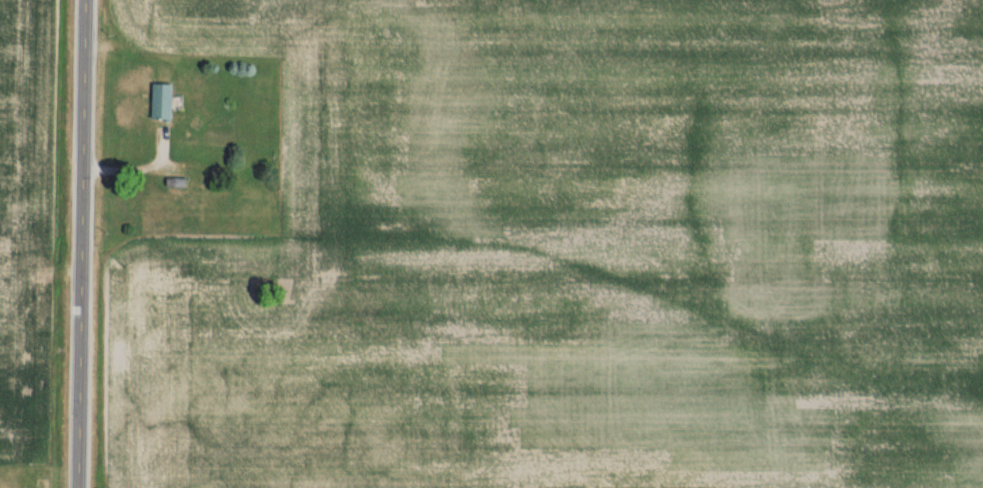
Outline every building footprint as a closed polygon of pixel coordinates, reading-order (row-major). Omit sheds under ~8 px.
[(146,119),(165,119),(165,83),(146,83),(146,119)]
